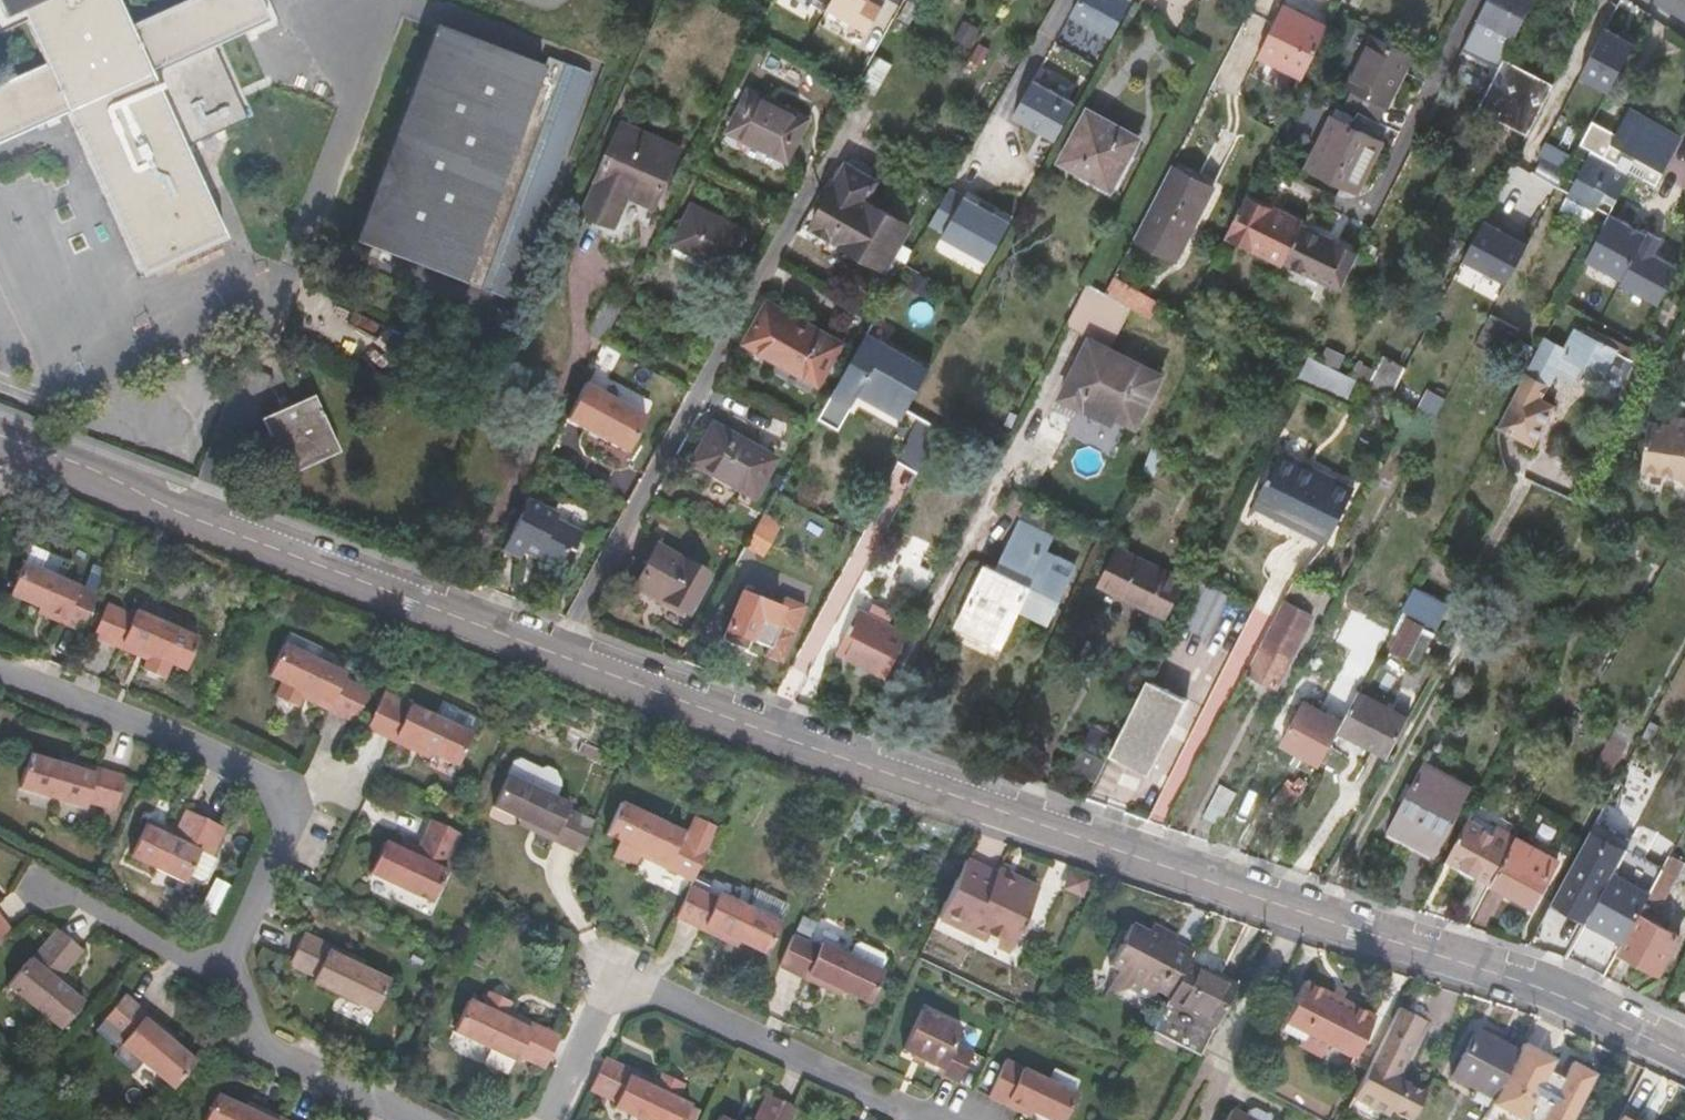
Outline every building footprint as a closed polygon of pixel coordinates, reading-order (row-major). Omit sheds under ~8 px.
[(68,117),(142,282),(228,244),(174,124),(153,78),(200,57),(273,24),(262,0),(198,0),(131,30),(118,0),(0,0),(0,16),(3,23),(22,15),(44,68),(0,88),(0,147),(68,117)] [(814,10),(819,0),(795,0),(814,10)] [(826,7),(868,30),(883,3),(879,0),(830,0),(826,7)] [(1072,15),(1113,36),(1132,0),(1080,0),(1072,15)] [(1516,34),(1534,0),(1489,0),(1480,17),(1516,34)] [(1261,51),(1282,61),(1306,13),(1285,3),(1261,51)] [(1282,61),(1306,73),(1329,25),(1306,13),(1282,61)] [(1613,83),(1635,40),(1604,25),(1603,27),(1600,25),(1580,66),(1613,83)] [(500,292),(577,84),(440,33),(362,240),(500,292)] [(1349,89),(1388,108),(1412,55),(1374,36),(1349,89)] [(879,55),(863,84),(877,92),(894,63),(879,55)] [(200,57),(153,78),(174,124),(200,57)] [(1527,135),(1554,84),(1504,59),(1479,110),(1527,135)] [(1079,102),(1038,80),(1018,118),(1059,140),(1079,102)] [(730,129),(756,142),(778,100),(751,86),(730,129)] [(756,142),(772,150),(794,108),(778,100),(756,142)] [(794,108),(772,150),(790,159),(811,116),(794,108)] [(1060,162),(1081,173),(1083,168),(1108,122),(1088,112),(1060,162)] [(1606,191),(1618,198),(1632,172),(1655,128),(1626,113),(1610,143),(1598,138),(1567,196),(1596,212),(1606,191)] [(1351,170),(1366,177),(1386,135),(1355,120),(1352,127),(1333,118),(1308,168),(1344,186),(1351,170)] [(1108,122),(1083,168),(1114,186),(1139,139),(1108,122)] [(625,123),(585,210),(615,225),(630,195),(655,206),(682,149),(625,123)] [(1655,128),(1632,172),(1657,184),(1680,141),(1655,128)] [(1538,159),(1565,173),(1572,160),(1545,146),(1538,159)] [(1196,178),(1172,166),(1158,194),(1182,206),(1196,178)] [(859,252),(888,202),(877,195),(882,186),(847,167),(805,238),(835,255),(842,242),(859,252)] [(1358,193),(1366,177),(1351,170),(1344,186),(1358,193)] [(1633,176),(1611,218),(1633,230),(1656,188),(1633,176)] [(1158,194),(1134,239),(1176,261),(1214,188),(1196,178),(1182,206),(1158,194)] [(953,181),(944,201),(958,208),(967,187),(953,181)] [(1245,197),(1226,237),(1250,249),(1282,265),(1284,260),(1341,289),(1357,257),(1301,227),(1302,225),(1269,209),(1245,197)] [(1009,219),(968,198),(948,236),(989,257),(1009,219)] [(696,257),(718,215),(693,202),(673,245),(696,257)] [(914,217),(888,202),(859,252),(842,242),(835,255),(845,260),(863,257),(885,268),(914,217)] [(1486,213),(1454,275),(1500,298),(1531,236),(1486,213)] [(735,222),(718,215),(696,257),(712,265),(735,222)] [(747,229),(735,222),(712,265),(725,272),(747,229)] [(1113,281),(1106,295),(1131,308),(1135,310),(1142,296),(1113,281)] [(1088,286),(1066,328),(1090,340),(1110,350),(1131,308),(1106,295),(1088,286)] [(1152,320),(1160,306),(1142,296),(1135,310),(1152,320)] [(589,334),(605,343),(620,311),(605,304),(589,334)] [(745,348),(773,363),(796,322),(768,307),(745,348)] [(1475,344),(1501,359),(1518,327),(1491,314),(1475,344)] [(796,322),(773,363),(775,364),(770,373),(812,396),(841,347),(796,322)] [(1501,359),(1504,360),(1521,329),(1518,327),(1501,359)] [(1526,372),(1497,427),(1533,446),(1553,407),(1541,400),(1555,373),(1571,382),(1581,364),(1604,376),(1617,353),(1575,331),(1565,349),(1544,338),(1530,364),(1526,372)] [(866,336),(857,352),(906,377),(914,362),(866,336)] [(1110,350),(1090,340),(1062,398),(1085,409),(1087,403),(1137,425),(1161,375),(1110,350)] [(822,414),(819,420),(840,431),(843,425),(859,396),(863,390),(892,407),(901,390),(915,398),(930,371),(916,364),(914,362),(906,377),(857,352),(822,414)] [(1385,352),(1371,380),(1393,391),(1407,363),(1385,352)] [(1300,378),(1336,396),(1346,374),(1311,355),(1300,378)] [(1348,402),(1359,381),(1346,374),(1336,396),(1348,402)] [(574,405),(610,423),(620,404),(584,385),(574,405)] [(863,390),(859,396),(889,413),(892,407),(863,390)] [(889,413),(903,421),(909,409),(915,398),(901,390),(892,407),(889,413)] [(262,421),(286,478),(341,454),(315,396),(262,421)] [(601,441),(616,449),(635,413),(620,404),(610,423),(601,441)] [(566,421),(601,441),(610,423),(574,405),(566,421)] [(1422,444),(1434,422),(1416,411),(1403,434),(1415,441),(1422,444)] [(635,413),(616,449),(627,454),(646,419),(635,413)] [(943,429),(922,417),(913,434),(934,445),(943,429)] [(1673,418),(1672,427),(1650,423),(1643,474),(1679,479),(1684,482),(1684,420),(1673,418)] [(688,469),(707,480),(728,442),(710,431),(688,469)] [(898,462),(919,473),(934,445),(913,434),(898,462)] [(728,442),(707,480),(751,504),(771,467),(728,442)] [(1305,462),(1283,450),(1258,497),(1278,508),(1275,514),(1297,525),(1303,514),(1313,519),(1310,525),(1331,536),(1354,493),(1321,476),(1320,478),(1302,469),(1305,462)] [(522,553),(539,561),(540,559),(558,524),(554,522),(557,516),(526,501),(502,551),(518,560),(522,553)] [(764,516),(747,547),(764,555),(780,526),(764,516)] [(959,621),(1002,641),(1019,606),(1048,621),(1075,567),(1045,553),(1051,539),(1019,523),(997,569),(986,564),(959,621)] [(540,559),(539,561),(554,569),(555,567),(573,532),(558,524),(540,559)] [(555,567),(554,569),(556,570),(566,551),(572,553),(580,535),(573,532),(555,567)] [(631,592),(640,597),(664,555),(655,550),(631,592)] [(1100,585),(1165,616),(1182,581),(1117,550),(1100,585)] [(664,555),(640,597),(650,602),(652,599),(685,618),(708,580),(664,555)] [(46,616),(81,631),(97,594),(26,563),(12,593),(48,609),(46,616)] [(1312,606),(1319,593),(1296,581),(1289,593),(1312,606)] [(1187,624),(1210,635),(1230,593),(1207,582),(1187,624)] [(1447,603),(1413,586),(1401,610),(1434,627),(1447,603)] [(770,649),(778,628),(774,626),(782,607),(742,593),(726,633),(737,637),(734,644),(749,650),(753,642),(770,649)] [(1285,602),(1248,672),(1277,687),(1314,617),(1285,602)] [(183,671),(197,638),(135,610),(133,615),(107,604),(92,636),(137,656),(139,652),(148,656),(142,670),(164,680),(171,666),(183,671)] [(837,654),(887,679),(909,635),(890,626),(895,616),(875,605),(869,615),(860,610),(837,654)] [(774,626),(778,628),(786,609),(782,607),(774,626)] [(1391,649),(1416,661),(1429,634),(1421,628),(1423,625),(1407,618),(1391,649)] [(1192,732),(1204,738),(1261,632),(1248,625),(1192,732)] [(1449,645),(1453,637),(1450,635),(1441,631),(1437,639),(1446,643),(1449,645)] [(723,640),(734,644),(737,637),(726,633),(723,640)] [(1449,645),(1453,647),(1457,639),(1453,637),(1449,645)] [(296,719),(338,740),(352,709),(328,696),(330,692),(268,663),(254,694),(268,701),(261,716),(281,726),(288,710),(298,714),(296,719)] [(1419,697),(1420,697),(1433,674),(1432,673),(1419,697)] [(1420,697),(1425,700),(1438,677),(1433,674),(1420,697)] [(1114,750),(1150,768),(1184,698),(1149,680),(1114,750)] [(1386,755),(1388,756),(1408,719),(1406,718),(1358,692),(1356,695),(1348,711),(1342,722),(1337,730),(1386,755)] [(1348,711),(1356,695),(1351,692),(1342,708),(1348,711)] [(1337,730),(1342,722),(1303,702),(1280,743),(1320,764),(1337,730)] [(432,778),(446,746),(423,735),(395,722),(392,727),(366,715),(351,746),(395,766),(397,761),(414,769),(432,778)] [(446,746),(453,731),(430,719),(423,735),(446,746)] [(1655,724),(1649,721),(1641,736),(1647,739),(1655,724)] [(1600,758),(1616,765),(1632,735),(1616,726),(1600,758)] [(463,736),(453,731),(446,746),(456,751),(463,736)] [(456,751),(446,746),(432,778),(442,782),(456,751)] [(1075,768),(1099,780),(1109,761),(1084,748),(1075,768)] [(18,789),(83,808),(85,803),(114,811),(124,780),(78,766),(76,771),(28,756),(18,789)] [(397,761),(395,766),(412,775),(414,769),(397,761)] [(1439,846),(1437,845),(1468,787),(1425,763),(1394,822),(1392,821),(1383,836),(1432,860),(1439,846)] [(1155,815),(1167,819),(1183,777),(1171,773),(1155,815)] [(541,835),(567,803),(508,776),(494,806),(521,819),(537,827),(535,832),(541,835)] [(1203,817),(1219,825),(1235,796),(1219,787),(1203,817)] [(570,805),(567,803),(541,835),(580,853),(595,822),(568,809),(570,805)] [(692,882),(718,829),(697,818),(688,836),(620,803),(606,833),(619,839),(612,855),(634,864),(641,849),(651,853),(648,860),(692,882)] [(131,856),(184,880),(200,852),(212,857),(225,831),(186,813),(172,839),(162,834),(164,829),(148,821),(131,856)] [(1446,858),(1491,882),(1512,843),(1467,818),(1446,858)] [(537,827),(521,819),(519,824),(535,832),(537,827)] [(368,873),(431,903),(445,872),(443,871),(460,835),(432,822),(418,851),(405,846),(402,852),(382,843),(368,873)] [(1512,843),(1491,882),(1533,905),(1558,860),(1516,837),(1512,843)] [(1578,852),(1550,905),(1568,915),(1565,923),(1580,931),(1613,870),(1578,852)] [(1663,870),(1676,877),(1684,882),(1684,863),(1671,855),(1663,870)] [(992,876),(963,862),(938,915),(966,928),(963,934),(981,942),(984,936),(1007,948),(1016,931),(1020,932),(1026,920),(1018,915),(1025,902),(1028,904),(1036,889),(995,870),(992,876)] [(1651,892),(1664,899),(1676,877),(1663,870),(1651,892)] [(1613,875),(1586,924),(1603,933),(1622,944),(1645,903),(1647,899),(1634,893),(1636,887),(1613,875)] [(715,898),(690,887),(675,918),(715,937),(718,930),(737,940),(764,953),(779,922),(744,905),(718,892),(715,898)] [(1645,903),(1651,906),(1664,899),(1651,892),(1647,899),(1645,903)] [(748,896),(744,905),(779,922),(783,913),(748,896)] [(1619,950),(1619,951),(1659,972),(1680,935),(1645,917),(1651,906),(1645,903),(1622,944),(1619,950)] [(966,928),(938,915),(935,922),(963,934),(966,928)] [(11,932),(0,918),(0,940),(11,932)] [(1168,997),(1191,952),(1149,930),(1148,933),(1132,924),(1110,963),(1112,965),(1111,969),(1111,970),(1111,972),(1113,973),(1115,975),(1117,975),(1118,975),(1120,974),(1122,972),(1126,974),(1123,981),(1153,997),(1157,990),(1168,997)] [(718,930),(715,937),(734,946),(737,940),(718,930)] [(25,1002),(60,1031),(81,1005),(66,991),(71,984),(60,976),(81,952),(56,932),(30,961),(28,960),(6,986),(25,1002)] [(1599,940),(1619,950),(1622,944),(1603,933),(1599,940)] [(343,961),(345,955),(302,935),(288,965),(312,978),(310,983),(373,1012),(387,983),(361,970),(343,961)] [(781,968),(803,940),(793,935),(778,967),(781,968)] [(1004,953),(1007,948),(984,936),(981,942),(1004,953)] [(834,986),(856,959),(848,955),(822,942),(819,948),(803,940),(781,968),(819,987),(823,981),(834,986)] [(856,959),(863,950),(854,946),(848,955),(856,959)] [(1222,960),(1195,946),(1191,952),(1168,997),(1152,1029),(1178,1043),(1208,985),(1222,960)] [(888,962),(863,950),(856,959),(883,972),(888,962)] [(363,964),(345,955),(343,961),(361,970),(363,964)] [(883,972),(856,959),(834,986),(839,989),(868,1002),(883,972)] [(1227,962),(1222,960),(1208,985),(1178,1043),(1201,1053),(1236,984),(1220,976),(1227,962)] [(1281,1026),(1301,1038),(1305,1031),(1324,1042),(1352,1056),(1374,1015),(1343,998),(1342,1000),(1332,995),(1333,993),(1305,980),(1281,1026)] [(829,992),(834,986),(823,981),(819,987),(829,992)] [(839,989),(834,986),(829,992),(835,995),(839,989)] [(517,1056),(544,1068),(558,1038),(516,1017),(513,1022),(504,1018),(510,1004),(488,993),(480,1007),(467,1001),(452,1031),(514,1061),(517,1056)] [(121,1047),(172,1091),(194,1065),(155,1031),(159,1028),(125,998),(103,1023),(125,1042),(121,1047)] [(1389,1108),(1409,1118),(1424,1090),(1395,1076),(1424,1020),(1399,1007),(1352,1096),(1386,1113),(1389,1108)] [(942,1076),(958,1083),(973,1055),(953,1045),(960,1030),(921,1011),(901,1050),(944,1071),(942,1076)] [(1492,1097),(1516,1052),(1475,1030),(1451,1074),(1476,1088),(1492,1097)] [(1305,1031),(1301,1038),(1299,1043),(1318,1054),(1324,1042),(1305,1031)] [(1520,1044),(1516,1052),(1492,1097),(1486,1109),(1481,1117),(1487,1119),(1568,1119),(1592,1075),(1569,1062),(1561,1079),(1546,1072),(1552,1060),(1520,1044)] [(588,1090),(614,1102),(612,1107),(640,1119),(682,1119),(689,1104),(674,1096),(680,1082),(661,1072),(653,1087),(644,1083),(646,1077),(603,1058),(588,1090)] [(989,1097),(1025,1115),(1028,1108),(1034,1111),(1051,1119),(1066,1119),(1078,1098),(1007,1063),(989,1097)] [(1476,1088),(1469,1099),(1486,1109),(1492,1097),(1476,1088)] [(792,1109),(764,1095),(752,1119),(787,1119),(792,1109)] [(264,1112),(261,1117),(243,1109),(217,1096),(205,1119),(281,1119),(264,1112)] [(246,1103),(243,1109),(261,1117),(264,1112),(246,1103)] [(1028,1108),(1025,1115),(1031,1118),(1034,1111),(1028,1108)] [(1232,1110),(1226,1119),(1251,1119),(1232,1110)]
